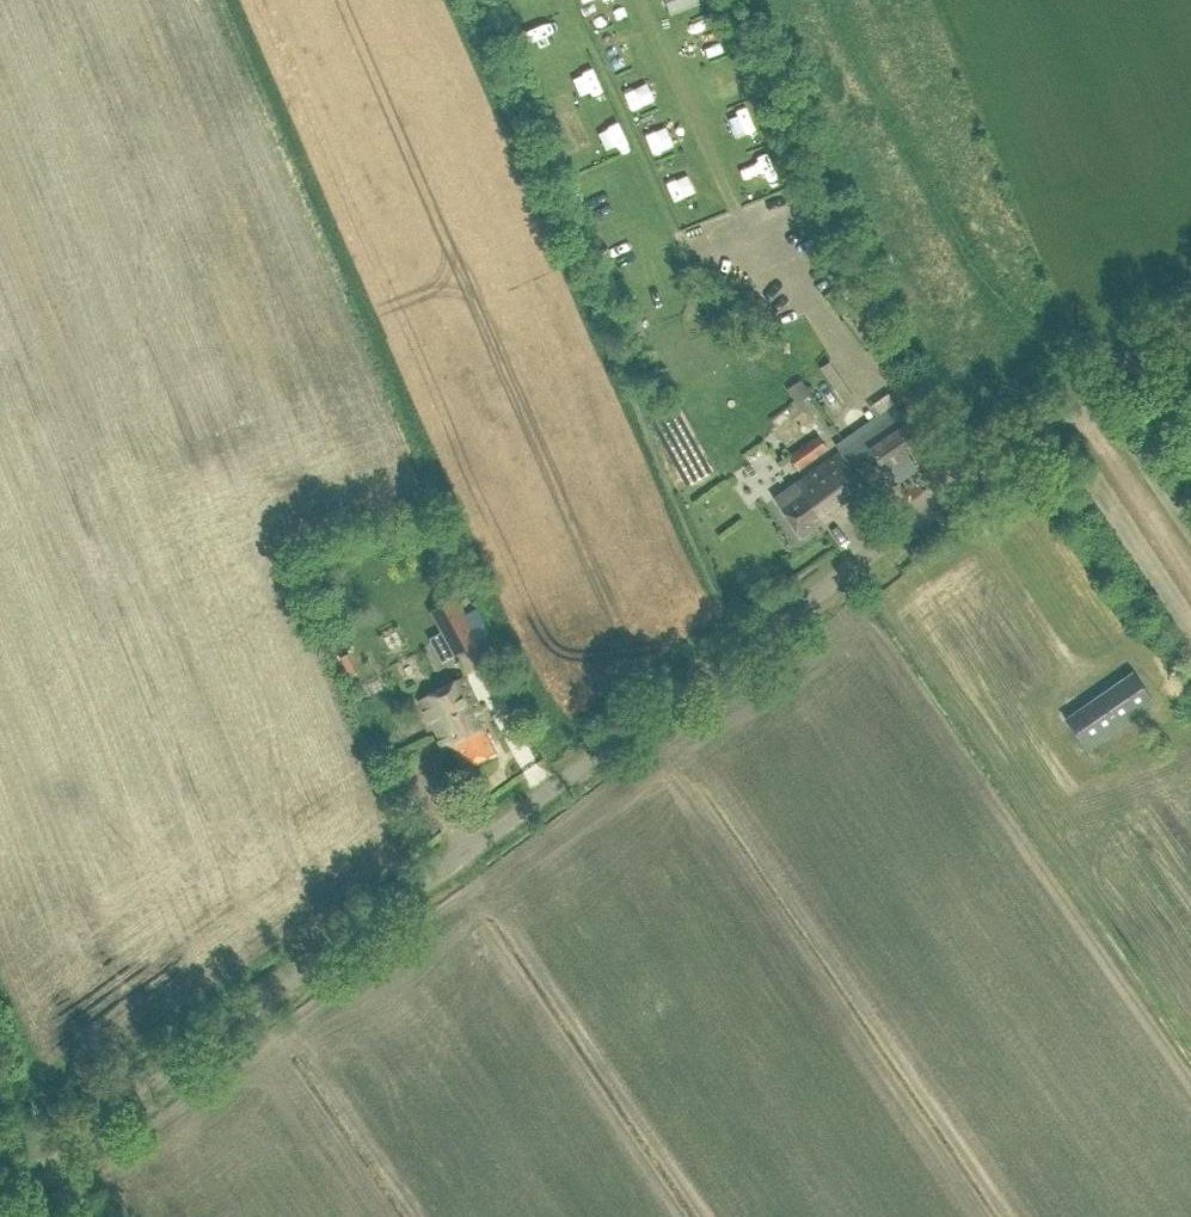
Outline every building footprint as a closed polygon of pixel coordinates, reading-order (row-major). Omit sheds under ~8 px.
[(630,14),(623,0),(611,0),(601,5),(611,24),(630,14)] [(748,160),(756,187),(780,180),(772,153),(748,160)] [(881,410),(897,398),(890,389),(874,400),(881,410)] [(835,443),(840,452),(868,490),(887,477),(895,488),(918,469),(909,456),(924,445),(897,400),(835,443)] [(819,410),(790,427),(798,440),(826,423),(819,410)] [(787,455),(799,472),(830,449),(818,432),(787,455)] [(871,494),(868,490),(840,452),(795,484),(800,490),(778,506),(801,537),(836,511),(840,517),(871,494)] [(432,611),(443,632),(455,654),(478,642),(454,599),(432,611)] [(489,668),(478,674),(497,706),(508,700),(489,668)] [(1087,751),(1112,734),(1155,704),(1131,670),(1063,718),(1087,751)] [(464,768),(495,752),(475,714),(481,711),(463,677),(420,700),(445,748),(451,744),(464,768)]
